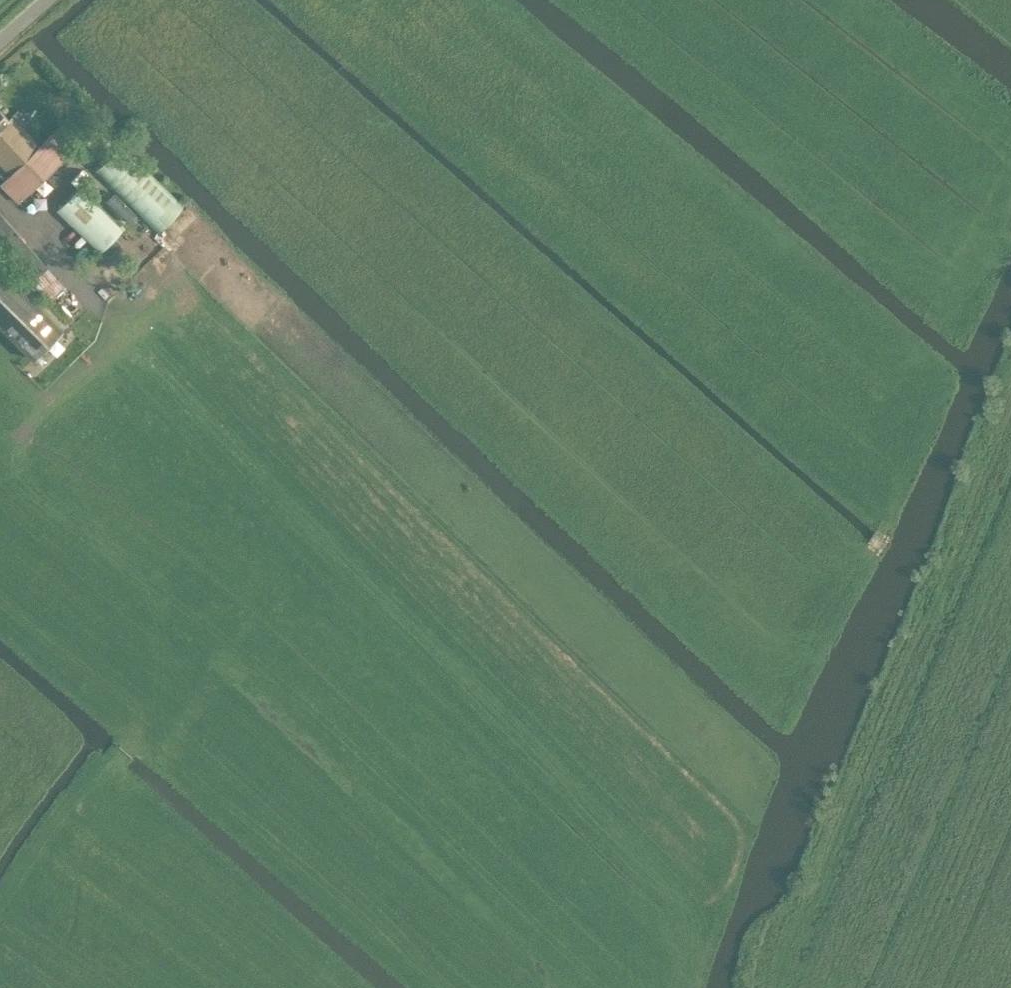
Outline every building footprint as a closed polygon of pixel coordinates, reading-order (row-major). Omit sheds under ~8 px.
[(79,144),(61,126),(40,146),(11,117),(8,119),(0,111),(0,163),(11,175),(1,184),(19,202),(34,188),(33,188),(79,144)] [(137,213),(156,232),(183,204),(120,143),(94,171),(116,192),(137,213)] [(78,186),(57,208),(102,250),(122,228),(78,186)] [(116,192),(107,201),(128,221),(137,213),(116,192)] [(59,279),(0,212),(0,242),(27,273),(24,276),(35,289),(37,288),(49,301),(65,286),(59,279)] [(4,274),(0,278),(0,327),(33,359),(61,330),(4,274)]
